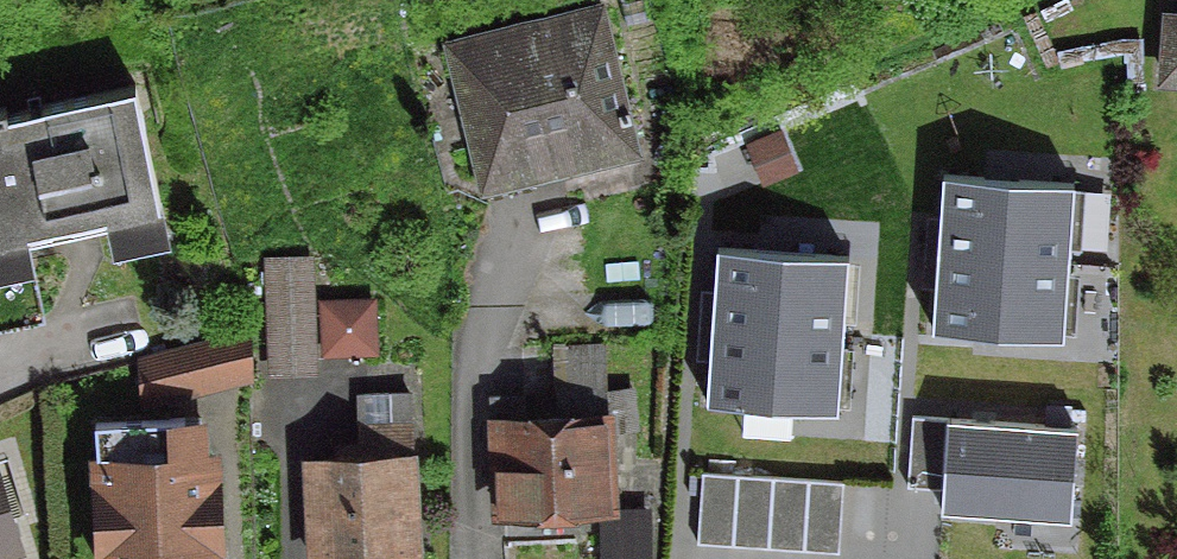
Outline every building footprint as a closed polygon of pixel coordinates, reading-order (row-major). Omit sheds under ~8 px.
[(593,14),(447,50),(477,176),(554,157),(557,174),(627,157),(593,14)] [(18,233),(88,218),(91,233),(157,219),(129,87),(1,114),(0,108),(0,237),(18,233)] [(751,144),(766,182),(797,169),(781,131),(751,144)] [(1068,186),(938,177),(932,254),(1063,263),(1068,186)] [(36,321),(18,233),(0,237),(0,328),(36,321)] [(842,258),(710,249),(705,327),(837,336),(842,258)] [(932,254),(927,331),(1058,340),(1063,263),(932,254)] [(270,370),(303,369),(300,265),(267,266),(270,370)] [(700,404),(832,413),(837,336),(705,327),(700,404)] [(245,372),(244,333),(127,363),(137,399),(245,372)] [(600,510),(594,391),(553,393),(555,420),(518,422),(517,399),(491,400),(498,515),(600,510)] [(308,558),(410,558),(402,394),(355,397),(358,461),(303,464),(308,558)] [(97,558),(211,558),(206,458),(196,458),(194,419),(90,425),(97,558)] [(1071,429),(906,419),(901,489),(936,491),(935,511),(1065,519),(1071,429)] [(731,477),(696,475),(691,545),(727,547),(731,477)] [(766,480),(731,477),(727,547),(762,549),(766,480)] [(762,549),(797,552),(802,482),(766,480),(762,549)] [(797,552),(833,554),(837,484),(802,482),(797,552)] [(13,546),(0,504),(0,550),(13,546)]
